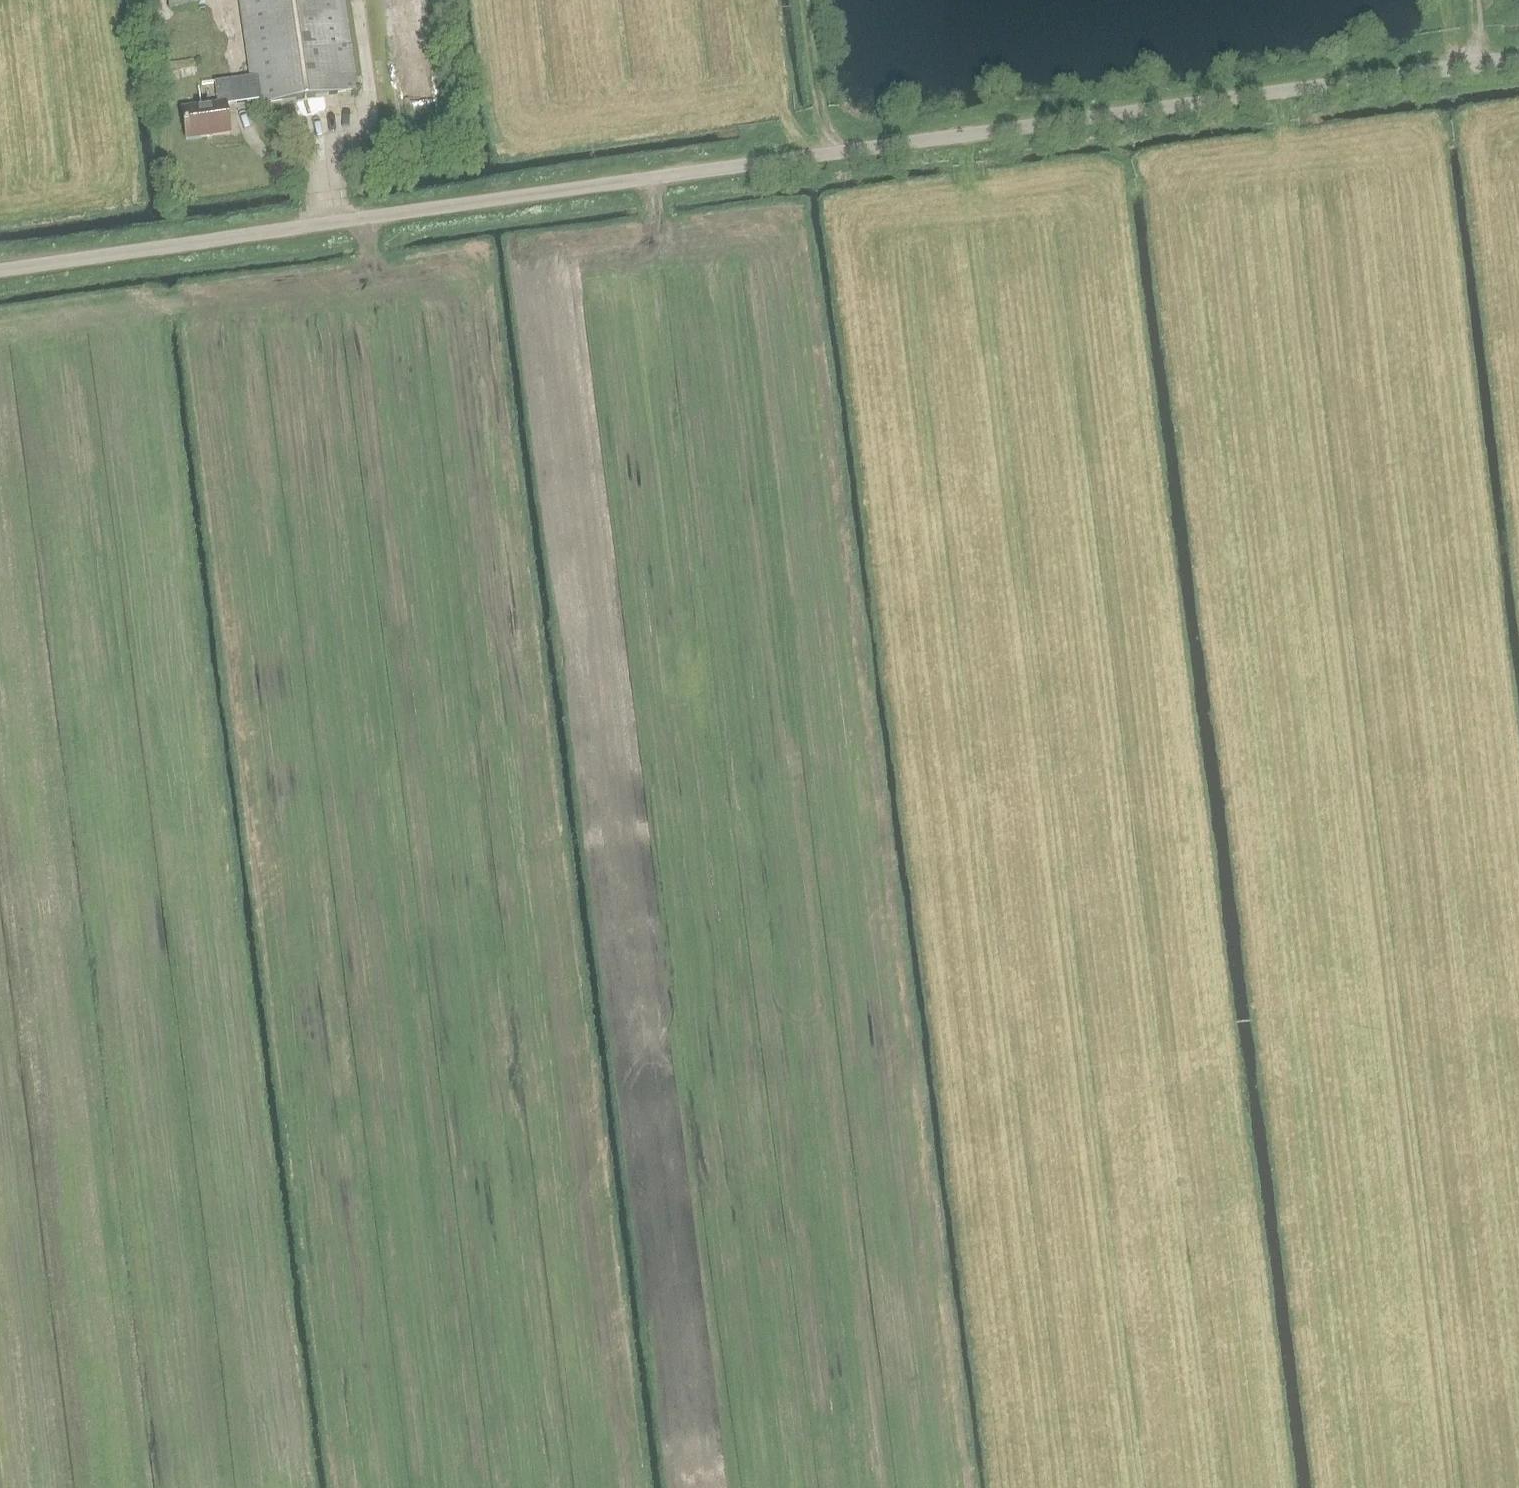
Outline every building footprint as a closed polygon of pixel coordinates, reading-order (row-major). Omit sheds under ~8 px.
[(169,9),(204,4),(204,0),(168,0),(169,9)] [(344,0),(239,0),(250,77),(212,82),(215,104),(179,109),(183,140),(228,133),(224,105),(253,100),(254,105),(357,90),(344,0)]
